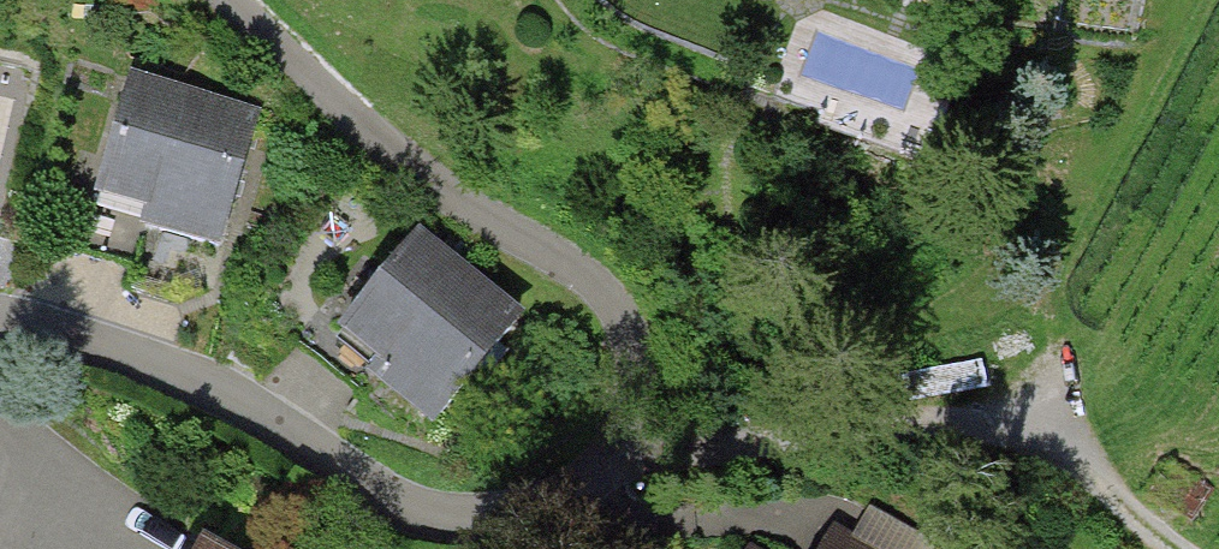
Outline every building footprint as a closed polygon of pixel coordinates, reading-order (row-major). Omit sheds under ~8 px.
[(262,115),(130,77),(106,159),(77,151),(50,245),(135,270),(145,236),(220,258),(262,115)] [(529,320),(420,231),(387,271),(364,252),(292,339),(362,397),(373,384),(435,434),(529,320)] [(834,531),(824,548),(867,548),(834,531)]
